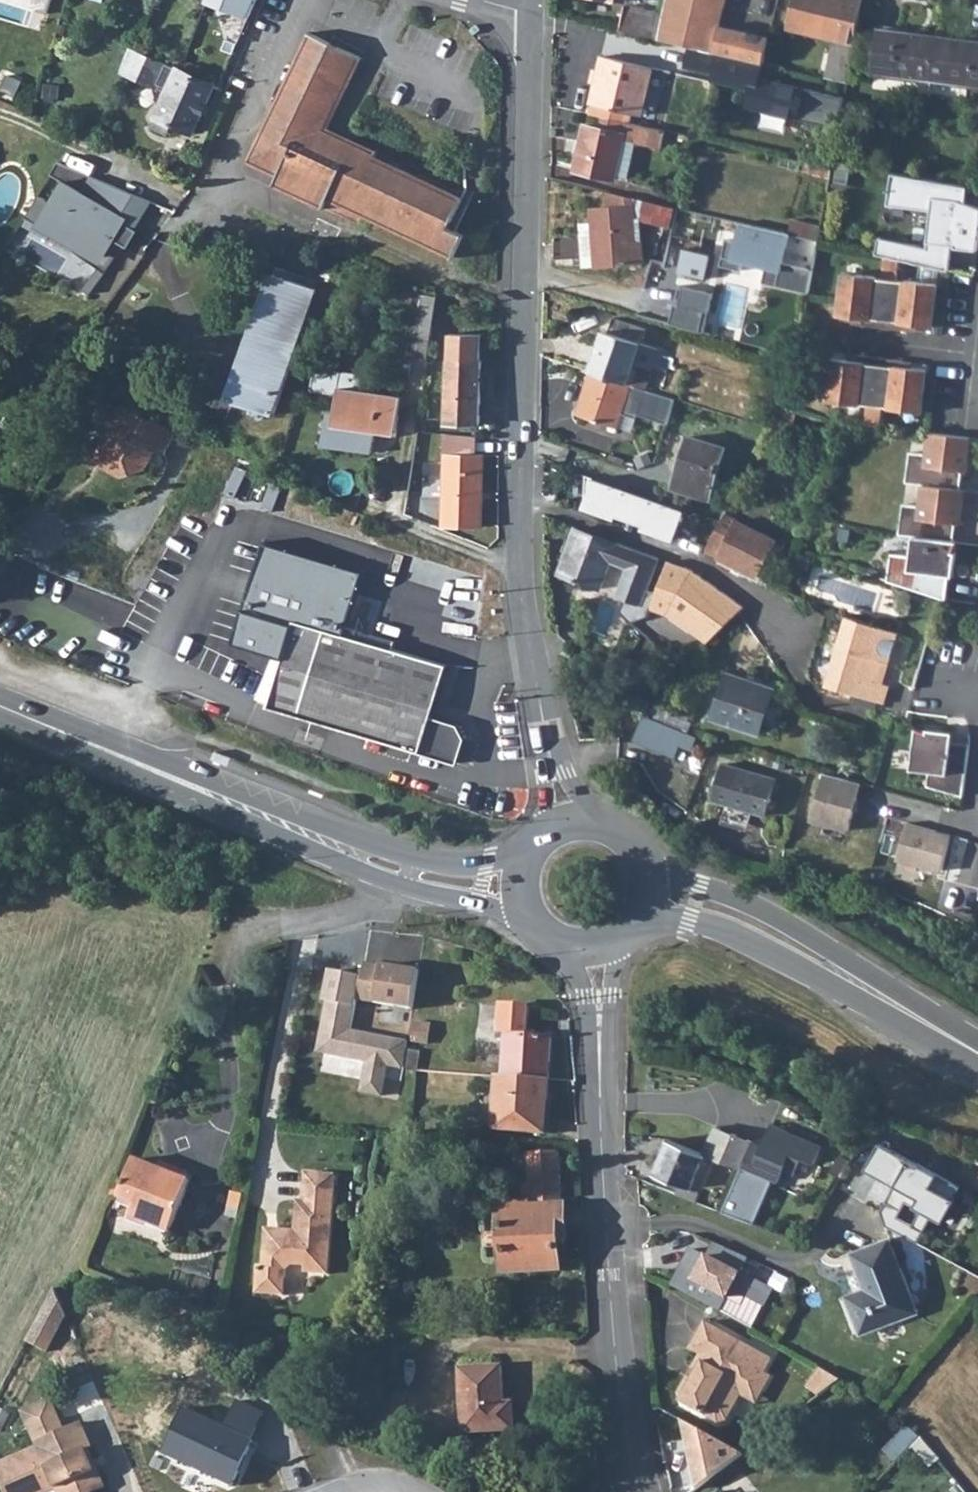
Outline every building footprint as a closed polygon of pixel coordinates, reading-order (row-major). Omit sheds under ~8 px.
[(660,40),(674,44),(708,51),(727,55),(765,63),(770,38),(720,26),(727,0),(667,0),(665,14),(660,40)] [(829,37),(854,43),(858,27),(863,0),(796,0),(789,28),(829,37)] [(626,7),(620,31),(660,40),(665,14),(626,7)] [(872,70),(932,78),(937,37),(877,29),(872,70)] [(276,182),(298,192),(326,206),(325,209),(346,219),(351,209),(453,258),(464,235),(449,227),(462,201),(353,148),(350,149),(329,138),(324,135),(360,58),(315,35),(255,160),(281,173),(276,182)] [(829,37),(826,59),(851,64),(854,43),(829,37)] [(932,78),(977,84),(977,42),(937,37),(932,78)] [(674,44),(669,65),(703,72),(704,61),(708,51),(674,44)] [(130,47),(122,70),(158,87),(159,84),(168,64),(130,47)] [(704,61),(703,72),(722,77),(727,55),(708,51),(704,61)] [(601,57),(591,104),(642,116),(653,69),(601,57)] [(826,59),(824,77),(847,82),(851,64),(826,59)] [(169,88),(156,116),(158,117),(172,123),(194,132),(215,84),(178,68),(168,64),(159,84),(169,88)] [(787,130),(790,116),(770,112),(767,126),(787,130)] [(582,144),(569,141),(565,155),(579,159),(576,170),(615,179),(616,175),(623,140),(635,143),(662,149),(666,130),(655,128),(603,116),(600,128),(586,125),(582,144)] [(172,123),(158,117),(154,126),(168,131),(172,123)] [(623,140),(616,175),(627,178),(635,143),(623,140)] [(148,200),(59,162),(52,173),(64,182),(52,203),(39,196),(26,216),(55,232),(57,227),(79,239),(75,250),(97,267),(82,290),(91,295),(127,245),(148,200)] [(892,171),(888,202),(932,207),(926,250),(895,244),(893,255),(900,256),(949,267),(952,244),(977,246),(977,239),(977,202),(966,197),(968,182),(936,177),(920,175),(892,171)] [(696,211),(610,191),(611,207),(595,208),(598,265),(644,262),(640,217),(691,229),(696,211)] [(788,232),(740,222),(735,241),(727,238),(720,264),(740,269),(742,261),(766,268),(763,283),(808,292),(812,270),(781,263),(788,232)] [(881,241),(879,252),(884,253),(893,255),(895,244),(881,241)] [(683,245),(676,270),(704,277),(710,252),(683,245)] [(937,283),(905,279),(905,280),(897,279),(900,256),(893,255),(884,253),(881,277),(875,276),(875,275),(844,271),(838,314),(862,317),(862,323),(907,329),(908,323),(932,326),(937,283)] [(275,275),(234,400),(277,413),(318,288),(275,275)] [(410,358),(427,362),(431,330),(437,295),(421,293),(410,358)] [(674,302),(668,321),(699,330),(705,311),(674,302)] [(604,330),(590,371),(627,383),(646,325),(613,315),(608,332),(604,330)] [(785,352),(781,368),(794,371),(797,356),(785,352)] [(833,356),(828,400),(860,403),(860,402),(867,403),(865,423),(874,424),(880,425),(883,405),(890,406),(890,407),(921,411),(927,368),(903,365),(903,359),(858,353),(857,359),(833,356)] [(447,358),(445,421),(478,422),(480,359),(447,358)] [(374,432),(393,435),(399,400),(360,393),(363,376),(314,368),(310,390),(337,395),(335,407),(328,446),(369,454),(374,432)] [(590,371),(578,415),(618,428),(623,413),(635,417),(637,414),(665,422),(674,398),(627,383),(590,371)] [(138,469),(139,469),(140,468),(144,468),(152,451),(159,454),(171,430),(164,426),(117,404),(108,423),(114,426),(106,441),(97,443),(93,451),(103,456),(99,465),(119,476),(126,463),(138,469)] [(772,427),(771,429),(782,435),(789,423),(796,408),(785,405),(772,427)] [(322,445),(328,446),(335,407),(329,406),(322,445)] [(796,408),(789,423),(833,437),(838,422),(796,408)] [(910,450),(906,481),(923,483),(960,487),(962,470),(966,471),(969,446),(966,446),(970,436),(929,431),(926,452),(910,450)] [(443,432),(441,525),(480,524),(481,454),(473,454),(472,435),(443,432)] [(688,436),(672,487),(708,499),(725,447),(688,436)] [(637,492),(586,474),(584,497),(614,513),(628,518),(637,492)] [(959,523),(963,498),(959,498),(964,488),(960,487),(923,483),(920,504),(903,502),(899,532),(902,533),(912,534),(913,534),(954,540),(956,522),(959,523)] [(685,511),(637,492),(628,518),(654,529),(654,533),(674,538),(685,511)] [(753,516),(749,524),(770,534),(773,528),(773,526),(753,516)] [(717,525),(705,550),(758,575),(776,537),(774,536),(778,530),(773,528),(770,534),(749,524),(736,518),(731,531),(717,525)] [(617,542),(575,527),(558,572),(601,589),(604,579),(621,585),(617,594),(642,604),(659,557),(618,542),(617,542)] [(953,575),(956,550),(953,550),(957,540),(954,540),(913,534),(911,554),(892,552),(888,579),(929,593),(941,596),(946,597),(949,574),(953,575)] [(296,618),(341,632),(359,574),(265,544),(234,643),(283,659),(296,618)] [(442,584),(441,636),(486,637),(488,559),(453,559),(453,584),(442,584)] [(674,563),(658,609),(711,641),(743,607),(695,571),(674,563)] [(827,683),(853,692),(884,701),(890,684),(878,680),(884,660),(889,662),(899,632),(861,620),(849,615),(827,683)] [(427,716),(443,664),(341,632),(296,618),(283,659),(269,703),(417,750),(427,716)] [(729,671),(713,716),(757,732),(774,686),(729,671)] [(695,734),(643,714),(632,739),(674,756),(679,743),(690,747),(695,734)] [(427,716),(417,750),(452,761),(460,736),(453,724),(427,716)] [(926,730),(916,725),(911,767),(929,769),(927,783),(962,794),(969,742),(951,739),(952,730),(926,727),(926,730)] [(724,763),(712,801),(764,816),(776,779),(724,763)] [(867,782),(827,772),(815,819),(855,829),(867,782)] [(959,837),(909,823),(899,856),(949,870),(959,837)] [(424,969),(386,965),(381,1001),(419,1007),(424,969)] [(366,972),(334,969),(320,1052),(369,1062),(364,1094),(386,1097),(392,1067),(406,1069),(412,1038),(356,1028),(366,972)] [(504,1039),(502,1076),(547,1078),(548,1078),(550,1038),(525,1037),(527,1006),(499,1004),(497,1039),(504,1039)] [(501,1076),(495,1075),(491,1129),(544,1132),(548,1078),(547,1078),(502,1076),(501,1076)] [(751,1147),(742,1168),(772,1181),(781,1184),(784,1174),(794,1176),(806,1158),(819,1162),(825,1144),(770,1122),(764,1153),(751,1147)] [(718,1125),(705,1153),(742,1168),(751,1147),(754,1140),(718,1125)] [(705,1153),(670,1138),(656,1173),(681,1184),(677,1193),(697,1201),(701,1192),(691,1188),(705,1153)] [(895,1151),(881,1178),(897,1188),(882,1214),(887,1228),(918,1244),(932,1220),(942,1224),(960,1188),(895,1151)] [(501,1206),(505,1270),(557,1267),(555,1227),(563,1227),(559,1152),(529,1154),(530,1193),(525,1193),(525,1201),(530,1201),(531,1208),(525,1208),(525,1205),(505,1206),(501,1206)] [(136,1159),(116,1209),(172,1230),(191,1180),(136,1159)] [(742,1168),(725,1210),(756,1225),(772,1181),(742,1168)] [(326,1273),(335,1175),(305,1172),(303,1200),(296,1199),(293,1230),(277,1228),(271,1233),(264,1232),(261,1266),(256,1266),(254,1291),(281,1294),(284,1269),(291,1264),(303,1265),(302,1271),(326,1273)] [(870,1296),(851,1303),(862,1334),(919,1313),(893,1239),(854,1253),(867,1288),(870,1296)] [(696,1245),(674,1285),(722,1310),(729,1299),(761,1316),(776,1287),(746,1272),(753,1258),(718,1242),(711,1253),(696,1245)] [(67,1313),(56,1287),(45,1306),(44,1309),(50,1313),(58,1330),(67,1313)] [(855,1292),(848,1295),(851,1303),(870,1296),(867,1288),(855,1292)] [(27,1340),(46,1351),(58,1330),(50,1313),(44,1309),(27,1340)] [(778,1360),(709,1323),(694,1352),(704,1357),(683,1396),(686,1405),(724,1425),(733,1423),(746,1397),(753,1384),(769,1392),(777,1377),(770,1374),(778,1360)] [(502,1365),(459,1367),(463,1432),(513,1429),(511,1401),(504,1401),(502,1365)] [(811,1388),(825,1398),(834,1392),(845,1385),(847,1383),(831,1372),(829,1370),(811,1388)] [(746,1397),(762,1405),(769,1392),(753,1384),(746,1397)] [(24,1409),(37,1439),(64,1427),(51,1397),(24,1409)] [(163,1448),(219,1476),(228,1481),(251,1437),(243,1434),(184,1404),(163,1448)] [(745,1452),(682,1419),(697,1487),(745,1452)] [(7,1491),(42,1491),(57,1486),(60,1491),(91,1491),(106,1484),(89,1446),(92,1444),(81,1420),(64,1427),(37,1439),(39,1444),(0,1461),(0,1476),(7,1491)]
